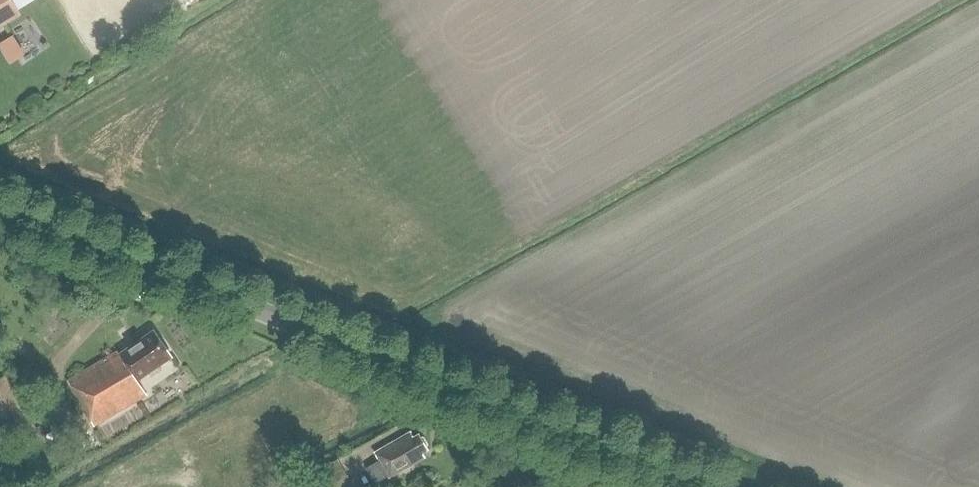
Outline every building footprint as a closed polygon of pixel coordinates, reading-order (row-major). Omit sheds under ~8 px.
[(20,15),(12,4),(18,0),(0,0),(0,28),(20,15)] [(19,33),(3,42),(15,63),(31,54),(19,33)] [(94,427),(147,395),(138,381),(172,358),(154,331),(119,355),(118,352),(68,381),(94,427)] [(375,453),(379,461),(367,468),(376,484),(389,477),(389,478),(425,458),(422,453),(427,450),(419,435),(413,438),(410,433),(375,453)] [(351,483),(335,456),(310,469),(320,486),(344,486),(351,483)]
